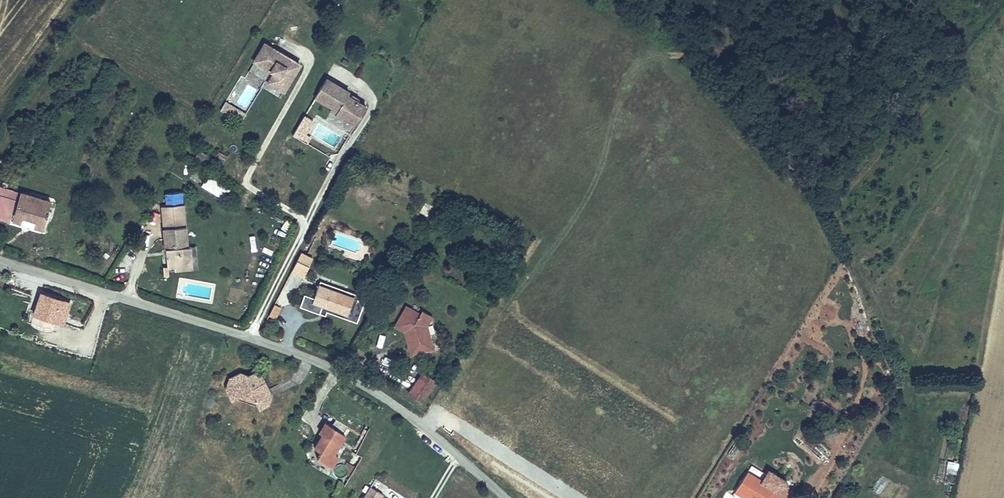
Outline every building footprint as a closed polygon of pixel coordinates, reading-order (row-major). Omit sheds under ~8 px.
[(266,83),(285,94),(304,64),(265,41),(255,59),(274,70),(266,83)] [(315,98),(332,108),(330,112),(356,126),(368,105),(350,94),(352,91),(328,76),(315,98)] [(247,114),(227,101),(220,110),(241,123),(247,114)] [(315,120),(305,114),(293,134),(308,143),(313,137),(308,134),(315,120)] [(218,151),(216,157),(225,160),(227,154),(218,151)] [(226,199),(231,186),(206,175),(201,188),(226,199)] [(21,190),(21,192),(0,185),(0,218),(10,222),(11,219),(44,230),(53,199),(21,190)] [(194,270),(193,245),(189,245),(185,203),(161,206),(166,276),(170,276),(169,269),(175,268),(175,271),(194,270)] [(304,278),(314,259),(302,252),(292,271),(304,278)] [(304,293),(299,305),(326,316),(327,312),(357,323),(366,302),(358,300),(361,295),(321,280),(315,296),(304,293)] [(33,314),(65,325),(73,301),(41,291),(33,314)] [(270,315),(276,319),(282,308),(276,304),(270,315)] [(434,315),(422,308),(420,313),(408,305),(396,325),(407,332),(411,333),(412,338),(410,341),(414,355),(427,351),(426,345),(434,343),(428,325),(434,315)] [(376,346),(383,348),(386,335),(379,333),(376,346)] [(254,371),(248,374),(242,371),(229,377),(225,387),(231,400),(241,396),(256,401),(259,407),(264,409),(266,406),(270,404),(273,404),(273,401),(273,398),(275,396),(263,375),(254,371)] [(423,372),(410,393),(424,403),(437,381),(423,372)] [(317,458),(332,467),(339,455),(334,453),(346,435),(326,422),(319,432),(323,434),(315,448),(321,452),(317,458)] [(345,481),(356,469),(343,458),(332,470),(345,481)] [(775,471),(770,468),(762,479),(748,471),(735,492),(745,497),(759,497),(775,471)] [(788,478),(775,471),(759,497),(795,497),(788,478)] [(364,497),(383,497),(385,494),(372,486),(364,497)]
